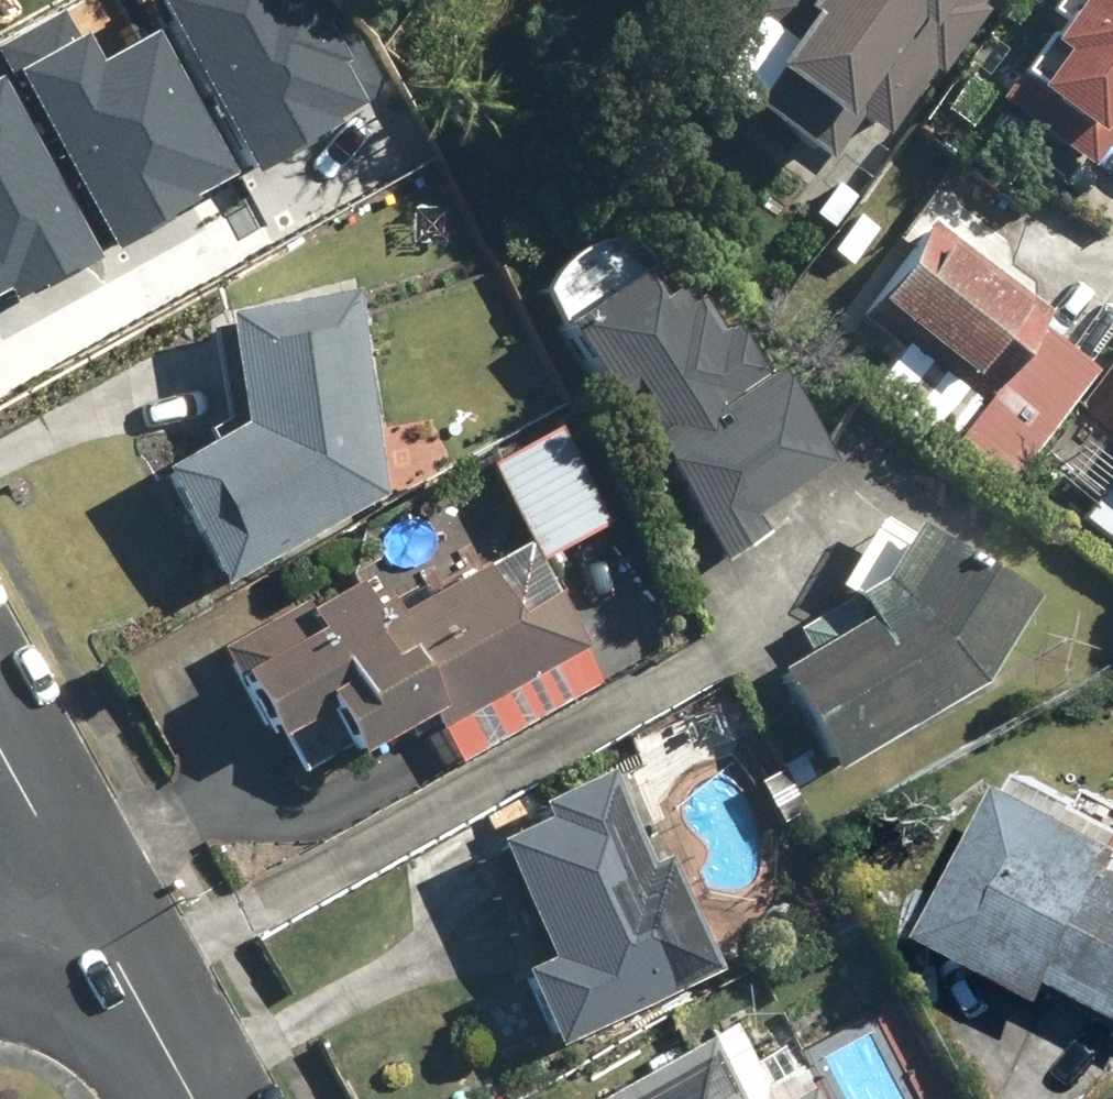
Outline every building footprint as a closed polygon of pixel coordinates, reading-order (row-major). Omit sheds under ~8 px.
[(264,174),(378,113),(337,38),(298,0),(169,0),(264,174)] [(883,136),(930,72),(938,78),(987,11),(980,6),(984,0),(807,0),(798,12),(810,21),(768,79),(839,132),(853,113),(883,136)] [(1047,14),(1058,23),(998,105),(1082,167),(1112,125),(1112,0),(1057,0),(1047,14)] [(75,14),(8,50),(117,248),(242,181),(161,34),(103,66),(75,14)] [(102,255),(5,78),(0,81),(0,311),(102,255)] [(867,377),(948,442),(944,448),(1002,491),(1091,372),(1033,329),(1049,307),(928,216),(861,306),(900,335),(867,377)] [(669,282),(649,296),(636,277),(617,290),(612,282),(554,323),(717,557),(760,527),(752,516),(824,466),(798,429),(808,422),(767,362),(749,374),(689,288),(678,295),(669,282)] [(220,586),(394,489),(355,284),(223,309),(243,417),(153,467),(220,586)] [(1104,396),(1112,402),(1112,383),(1104,396)] [(554,420),(484,457),(539,561),(608,524),(554,420)] [(1077,439),(1050,477),(1090,506),(1080,520),(1112,544),(1112,465),(1077,439)] [(1033,597),(906,517),(897,529),(879,516),(829,582),(863,607),(765,668),(827,769),(967,686),(1033,597)] [(362,590),(354,575),(220,645),(271,743),(278,739),(298,776),(425,710),(454,767),(605,688),(528,541),(429,593),(413,563),(362,590)] [(641,864),(602,771),(527,802),(533,816),(488,834),(538,954),(511,965),(545,1045),(716,974),(666,854),(641,864)] [(1023,782),(943,937),(1066,1001),(1076,981),(1112,1000),(1112,829),(1023,782)] [(722,1022),(587,1098),(819,1098),(787,1043),(748,1066),(722,1022)]
